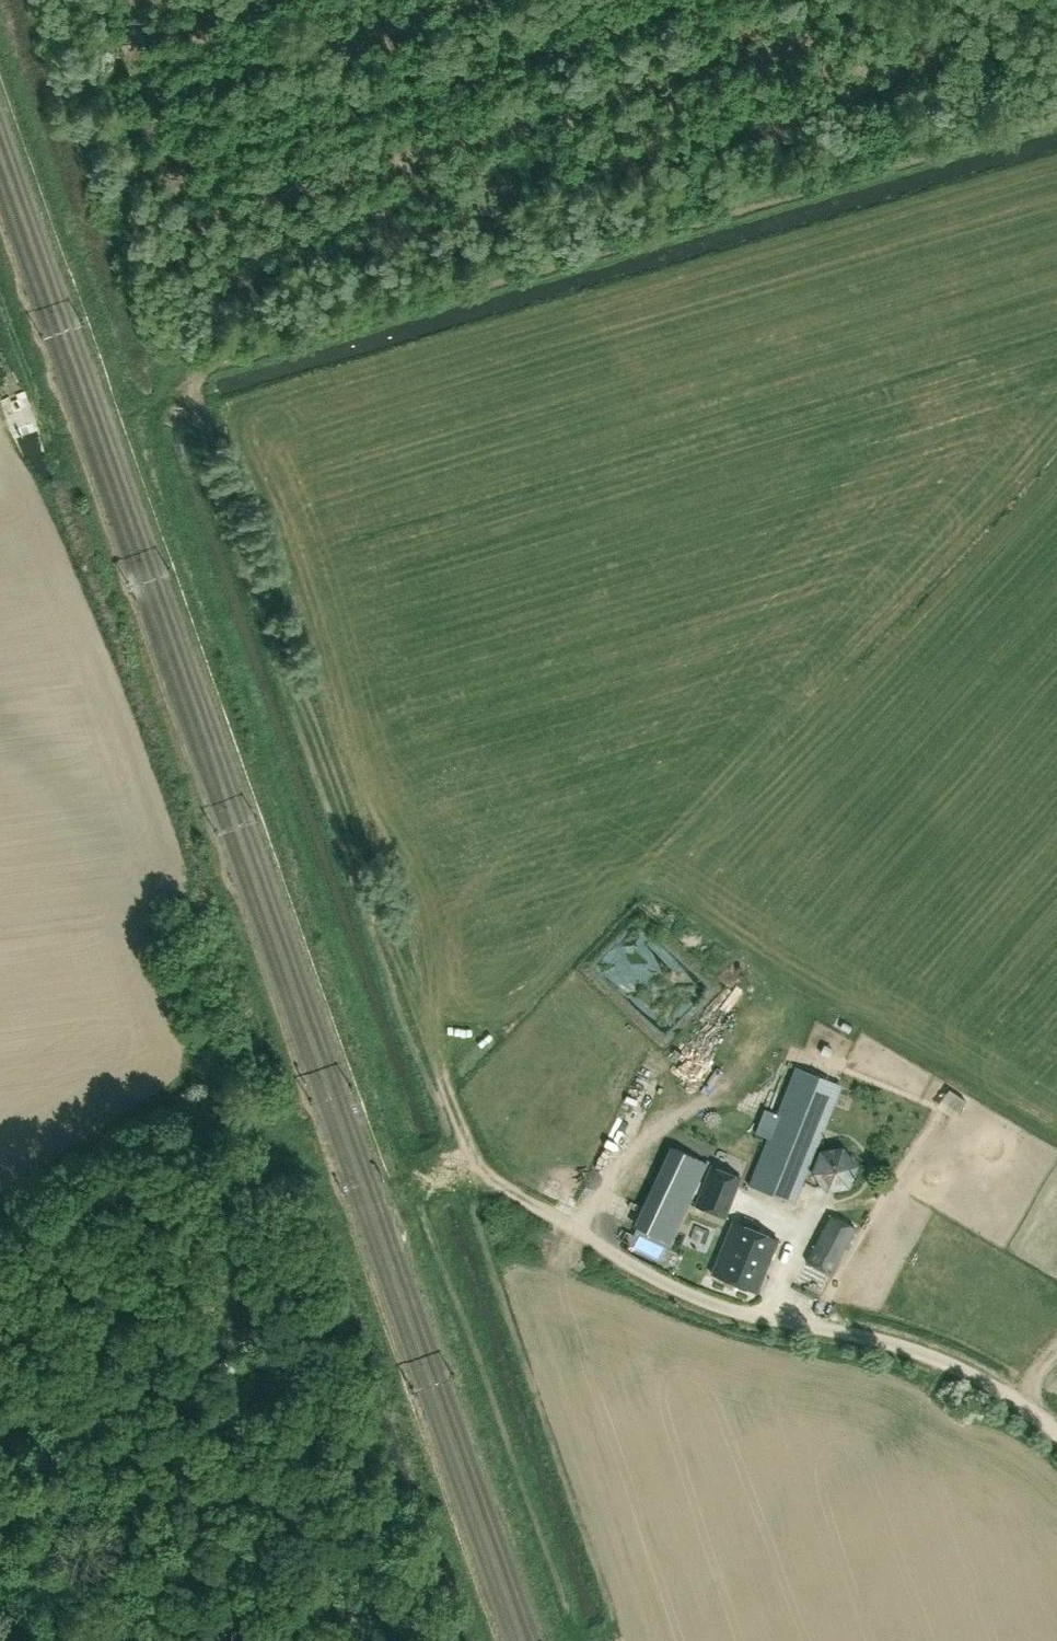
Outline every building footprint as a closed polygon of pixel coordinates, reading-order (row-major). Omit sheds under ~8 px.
[(792,1201),(838,1083),(796,1066),(778,1112),(750,1185),(792,1201)] [(670,1145),(633,1225),(668,1241),(705,1161),(670,1145)] [(857,1182),(842,1151),(812,1165),(828,1197),(857,1182)] [(728,1208),(741,1176),(711,1164),(695,1205),(707,1210),(724,1217),(728,1208)] [(829,1271),(852,1227),(828,1214),(805,1259),(829,1271)] [(756,1291),(778,1240),(732,1221),(711,1273),(756,1291)]
